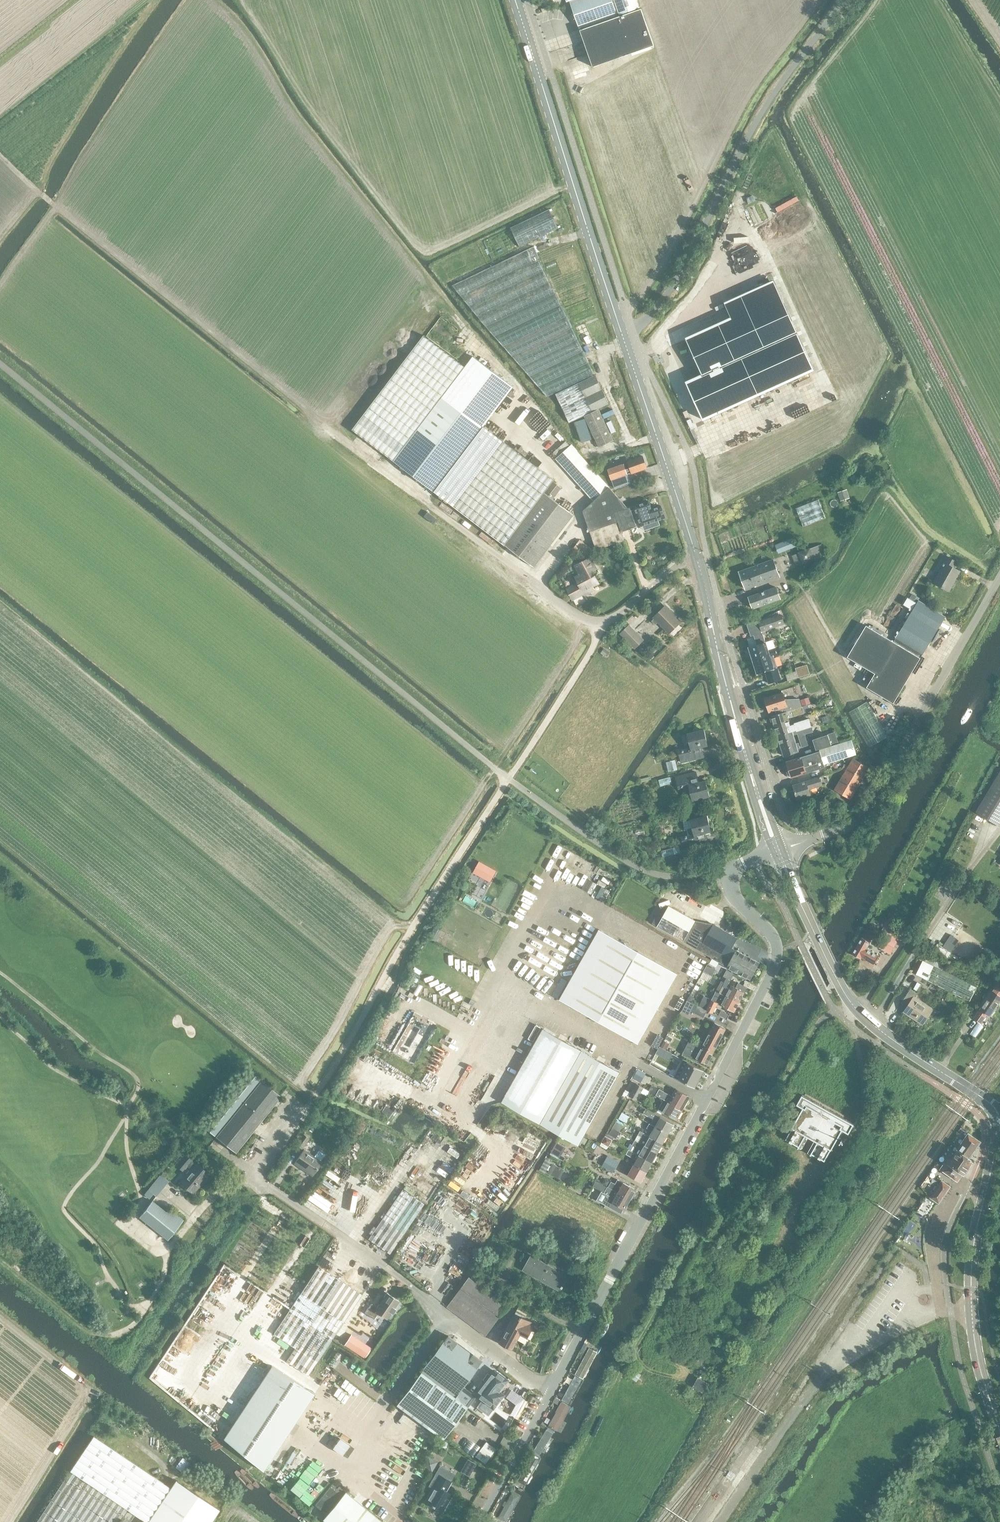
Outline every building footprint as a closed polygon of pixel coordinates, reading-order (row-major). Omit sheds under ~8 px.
[(584,40),(592,65),(654,44),(641,8),(640,8),(637,0),(570,0),(584,40)] [(519,245),(558,227),(550,208),(510,225),(519,245)] [(547,396),(594,373),(534,246),(452,285),(530,376),(547,396)] [(731,318),(685,338),(702,374),(686,382),(703,419),(811,370),(771,282),(724,303),(731,318)] [(423,335),(352,429),(434,491),(505,545),(554,481),(483,427),(482,427),(513,386),(473,356),(465,366),(425,337),(423,335)] [(569,422),(584,415),(599,409),(609,404),(595,375),(578,382),(578,383),(555,393),(569,422)] [(599,409),(584,415),(599,447),(613,440),(599,409)] [(570,445),(555,458),(593,501),(582,511),(596,550),(624,540),(621,531),(636,526),(630,507),(627,508),(577,450),(576,451),(570,445)] [(608,469),(603,471),(607,481),(611,479),(612,479),(614,487),(630,482),(627,473),(631,472),(631,473),(647,468),(643,455),(627,461),(628,462),(624,464),(624,463),(608,469)] [(554,481),(505,545),(507,547),(534,567),(574,514),(553,498),(562,487),(554,481)] [(840,499),(849,496),(847,488),(838,490),(840,499)] [(819,498),(796,506),(803,525),(826,517),(819,498)] [(649,501),(634,505),(640,525),(646,523),(648,528),(658,525),(657,520),(665,518),(661,506),(651,509),(649,501)] [(448,531),(453,536),(455,534),(447,527),(441,534),(447,540),(450,538),(445,533),(448,531)] [(794,535),(775,543),(779,552),(797,544),(794,535)] [(572,550),(583,558),(591,548),(580,539),(572,550)] [(802,563),(825,555),(821,544),(810,548),(810,547),(798,552),(802,563)] [(956,577),(960,570),(952,566),(956,561),(946,555),(941,564),(943,565),(934,582),(947,590),(955,577),(956,577)] [(578,583),(566,589),(572,600),(583,594),(584,595),(594,590),(592,586),(599,583),(592,571),(597,568),(591,557),(574,566),(579,575),(575,577),(578,583)] [(774,559),(739,572),(745,588),(780,576),(774,559)] [(752,608),(781,598),(777,587),(748,597),(752,608)] [(912,609),(916,602),(908,597),(903,604),(912,609)] [(865,624),(846,655),(875,672),(868,683),(895,699),(922,654),(945,616),(919,599),(894,641),(865,624)] [(669,632),(680,621),(665,606),(654,617),(654,618),(652,620),(655,624),(658,621),(669,632)] [(782,614),(779,615),(758,622),(761,630),(784,623),(782,614)] [(629,624),(621,632),(635,647),(643,639),(629,624)] [(749,646),(753,658),(777,651),(775,646),(775,647),(773,639),(765,641),(762,632),(753,635),(756,644),(749,646)] [(777,651),(753,658),(757,673),(765,670),(768,682),(780,678),(776,666),(772,667),(769,659),(778,656),(777,651)] [(795,667),(798,677),(809,673),(806,664),(795,667)] [(799,698),(783,699),(781,693),(765,699),(769,711),(786,706),(788,705),(789,709),(802,705),(811,702),(809,697),(799,700),(799,698)] [(774,724),(789,720),(788,718),(810,711),(808,704),(802,706),(802,705),(789,709),(771,715),(774,724)] [(789,720),(774,724),(777,735),(809,725),(807,717),(790,723),(789,720)] [(809,725),(777,735),(780,743),(795,739),(793,735),(797,733),(799,737),(805,736),(804,734),(811,732),(809,725)] [(699,745),(705,743),(702,729),(687,733),(689,741),(686,741),(688,749),(679,751),(681,761),(702,756),(699,745)] [(835,732),(812,739),(815,747),(838,740),(835,732)] [(780,743),(783,754),(783,755),(798,751),(797,748),(808,745),(805,736),(799,737),(800,742),(796,743),(795,739),(780,743)] [(830,762),(857,754),(852,739),(819,750),(819,751),(787,761),(791,777),(831,764),(830,762)] [(851,797),(868,766),(853,757),(848,766),(843,763),(840,768),(845,771),(835,788),(851,797)] [(975,812),(997,825),(999,819),(999,771),(975,812)] [(693,798),(707,794),(703,779),(697,781),(695,772),(675,777),(678,787),(685,784),(687,791),(691,790),(693,798)] [(807,787),(824,781),(822,775),(792,784),(796,798),(809,794),(807,787)] [(699,831),(707,829),(704,816),(688,820),(690,827),(686,829),(688,835),(679,837),(682,847),(702,842),(699,831)] [(491,879),(496,869),(481,860),(475,870),(491,879)] [(822,897),(827,900),(831,894),(826,891),(822,897)] [(682,941),(694,920),(667,904),(655,925),(682,941)] [(712,924),(694,920),(682,941),(725,966),(730,958),(725,956),(730,947),(738,932),(733,929),(731,934),(712,924)] [(890,953),(896,941),(898,938),(896,937),(900,929),(886,921),(880,932),(884,934),(877,945),(890,953)] [(599,929),(559,999),(638,1043),(677,973),(599,929)] [(951,950),(959,938),(950,933),(943,945),(951,950)] [(860,958),(861,957),(873,964),(878,955),(867,949),(871,942),(869,941),(870,940),(866,938),(866,939),(862,937),(852,954),(860,958)] [(730,958),(725,966),(748,979),(758,962),(730,947),(725,956),(730,958)] [(968,1001),(975,987),(922,961),(915,976),(968,1001)] [(706,965),(703,971),(709,974),(713,969),(706,965)] [(737,1003),(746,987),(738,983),(736,988),(734,987),(733,990),(727,987),(730,980),(727,979),(725,982),(721,980),(716,989),(720,991),(719,993),(737,1003)] [(999,997),(999,985),(998,983),(973,1019),(980,1024),(986,1014),(988,1016),(999,999),(999,998),(999,997)] [(923,1023),(933,1008),(915,996),(917,993),(910,988),(901,1002),(907,1006),(904,1012),(911,1016),(911,1015),(923,1023)] [(733,1011),(737,1003),(719,993),(715,991),(706,1009),(712,1013),(717,1003),(733,1011)] [(710,999),(703,995),(698,1005),(705,1009),(710,999)] [(687,1000),(684,1006),(702,1016),(706,1010),(705,1009),(698,1005),(687,1000)] [(721,1011),(719,1015),(726,1019),(728,1015),(728,1014),(721,1010),(721,1011)] [(713,1022),(700,1045),(711,1051),(724,1028),(713,1022)] [(528,1039),(533,1042),(541,1028),(536,1025),(528,1039)] [(502,1102),(578,1145),(619,1072),(543,1028),(502,1102)] [(665,1051),(666,1049),(670,1043),(664,1040),(659,1048),(665,1051)] [(704,1063),(711,1051),(700,1045),(700,1046),(689,1040),(681,1053),(693,1059),(694,1057),(704,1063)] [(678,1081),(692,1088),(702,1071),(687,1063),(678,1081)] [(632,1078),(635,1079),(640,1082),(646,1073),(638,1068),(632,1078)] [(203,1126),(216,1136),(236,1152),(281,1096),(261,1080),(248,1070),(203,1126)] [(637,1100),(644,1087),(636,1083),(629,1095),(637,1100)] [(687,1096),(685,1095),(675,1089),(672,1095),(659,1088),(659,1089),(652,1085),(648,1091),(664,1099),(680,1108),(687,1096)] [(843,1130),(848,1133),(854,1123),(803,1095),(797,1105),(803,1108),(785,1140),(799,1147),(805,1136),(818,1143),(812,1154),(825,1161),(843,1130)] [(675,1118),(680,1108),(664,1099),(658,1108),(675,1118)] [(672,1124),(658,1116),(645,1109),(643,1113),(653,1118),(650,1123),(667,1133),(672,1124)] [(626,1122),(630,1116),(622,1112),(618,1118),(626,1122)] [(616,1121),(612,1127),(619,1131),(623,1125),(616,1121)] [(662,1142),(667,1133),(650,1123),(649,1123),(646,1127),(652,1130),(649,1135),(662,1142)] [(616,1138),(619,1131),(612,1127),(609,1134),(616,1138)] [(640,1130),(635,1140),(656,1152),(662,1142),(649,1135),(644,1132),(640,1130)] [(303,1134),(296,1144),(302,1148),(309,1138),(303,1134)] [(956,1147),(951,1153),(952,1154),(941,1168),(955,1178),(961,1170),(964,1173),(972,1162),(968,1159),(980,1142),(969,1135),(959,1149),(956,1147)] [(604,1141),(609,1144),(613,1139),(608,1136),(604,1141)] [(636,1146),(633,1151),(651,1161),(656,1152),(635,1140),(632,1144),(636,1146)] [(557,1142),(551,1152),(559,1157),(565,1147),(557,1142)] [(304,1149),(294,1163),(312,1175),(321,1161),(304,1149)] [(646,1171),(651,1161),(633,1151),(628,1149),(626,1154),(634,1158),(632,1162),(632,1163),(646,1171)] [(209,1173),(195,1162),(195,1163),(192,1161),(193,1159),(186,1153),(176,1165),(183,1171),(187,1166),(190,1168),(179,1182),(193,1194),(209,1173)] [(613,1171),(619,1162),(607,1155),(602,1165),(613,1171)] [(539,1170),(545,1173),(552,1161),(546,1158),(539,1170)] [(641,1180),(646,1171),(632,1163),(632,1162),(629,1161),(624,1170),(641,1180)] [(547,1173),(559,1179),(564,1170),(552,1163),(547,1173)] [(169,1180),(164,1176),(160,1174),(148,1189),(156,1196),(169,1180)] [(934,1189),(938,1180),(929,1175),(925,1185),(934,1189)] [(612,1180),(608,1186),(630,1199),(635,1189),(622,1181),(620,1185),(612,1180)] [(941,1180),(931,1196),(939,1202),(950,1186),(941,1180)] [(630,1199),(608,1186),(607,1186),(604,1192),(609,1194),(604,1204),(620,1212),(623,1207),(624,1208),(630,1199)] [(423,1203),(402,1189),(382,1218),(403,1233),(423,1203)] [(152,1200),(139,1217),(167,1240),(183,1219),(169,1208),(166,1212),(152,1200)] [(382,1218),(368,1238),(389,1253),(403,1233),(382,1218)] [(522,1270),(529,1274),(557,1289),(565,1275),(530,1256),(522,1270)] [(318,1265),(273,1333),(295,1347),(286,1360),(298,1368),(306,1355),(317,1361),(361,1294),(318,1265)] [(495,1276),(484,1268),(480,1274),(491,1282),(495,1276)] [(485,1334),(506,1306),(469,1277),(447,1305),(485,1334)] [(392,1307),(397,1300),(385,1292),(374,1307),(369,1303),(363,1312),(372,1318),(376,1312),(384,1318),(388,1312),(390,1313),(394,1308),(392,1307)] [(526,1344),(533,1330),(530,1328),(533,1323),(524,1318),(525,1316),(514,1310),(498,1341),(510,1348),(515,1338),(526,1344)] [(364,1358),(371,1347),(351,1334),(344,1344),(364,1358)] [(479,1360),(446,1335),(419,1370),(464,1405),(473,1394),(461,1384),(479,1360)] [(570,1369),(584,1377),(600,1347),(585,1339),(570,1369)] [(271,1365),(223,1438),(262,1470),(314,1393),(271,1365)] [(625,1374),(636,1381),(642,1373),(631,1365),(625,1374)] [(492,1395),(504,1379),(491,1370),(473,1394),(491,1407),(497,1399),(492,1395)] [(438,1435),(461,1404),(418,1371),(394,1401),(438,1435)] [(584,1379),(569,1371),(556,1396),(570,1405),(584,1379)] [(692,1386),(702,1392),(708,1382),(698,1376),(692,1386)] [(230,1395),(240,1403),(248,1393),(238,1385),(230,1395)] [(540,1421),(557,1431),(571,1407),(555,1397),(540,1421)] [(526,1447),(539,1455),(552,1432),(539,1425),(526,1447)] [(93,1435),(70,1470),(127,1508),(147,1521),(148,1521),(171,1488),(93,1435)] [(486,1441),(475,1456),(485,1463),(496,1448),(486,1441)] [(509,1476),(524,1486),(540,1457),(525,1449),(509,1476)] [(420,1466),(430,1472),(434,1465),(430,1463),(433,1459),(427,1455),(420,1466)] [(183,1457),(175,1466),(182,1471),(189,1462),(183,1457)] [(460,1470),(469,1474),(475,1461),(467,1457),(460,1470)] [(36,1521),(118,1521),(127,1509),(70,1470),(36,1521)] [(445,1502),(450,1494),(442,1489),(447,1480),(435,1473),(427,1486),(430,1488),(423,1500),(430,1504),(429,1505),(439,1510),(444,1502),(445,1502)] [(306,1494),(321,1481),(317,1477),(302,1490),(306,1494)] [(293,1492),(298,1482),(293,1479),(288,1489),(293,1492)] [(219,1509),(176,1480),(171,1488),(148,1521),(210,1521),(219,1509)] [(315,1504),(327,1514),(323,1519),(327,1521),(382,1521),(345,1492),(343,1494),(332,1484),(315,1504)] [(490,1513),(505,1521),(519,1496),(503,1487),(490,1513)]
